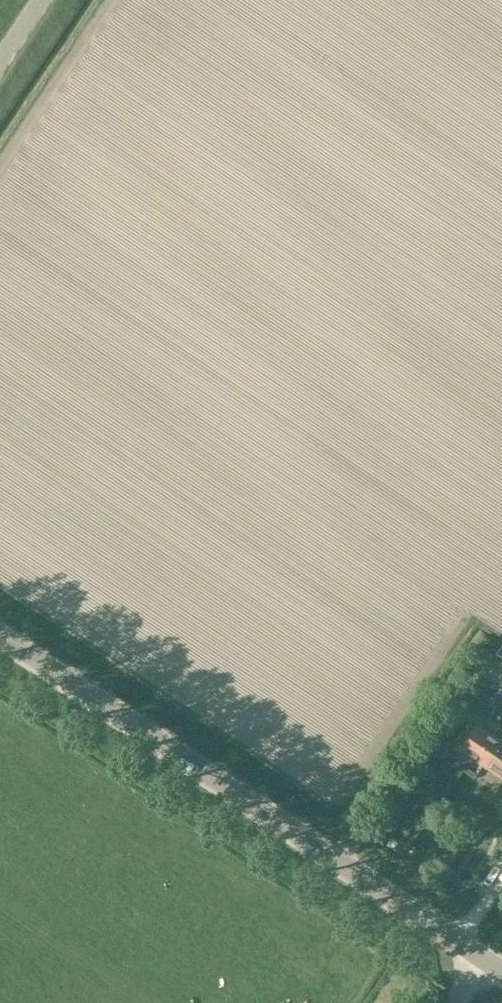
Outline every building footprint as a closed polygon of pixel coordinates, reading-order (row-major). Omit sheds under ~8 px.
[(500,740),(486,730),(476,723),(458,749),(483,766),(500,740)] [(500,740),(483,766),(501,779),(501,741),(500,740)]
